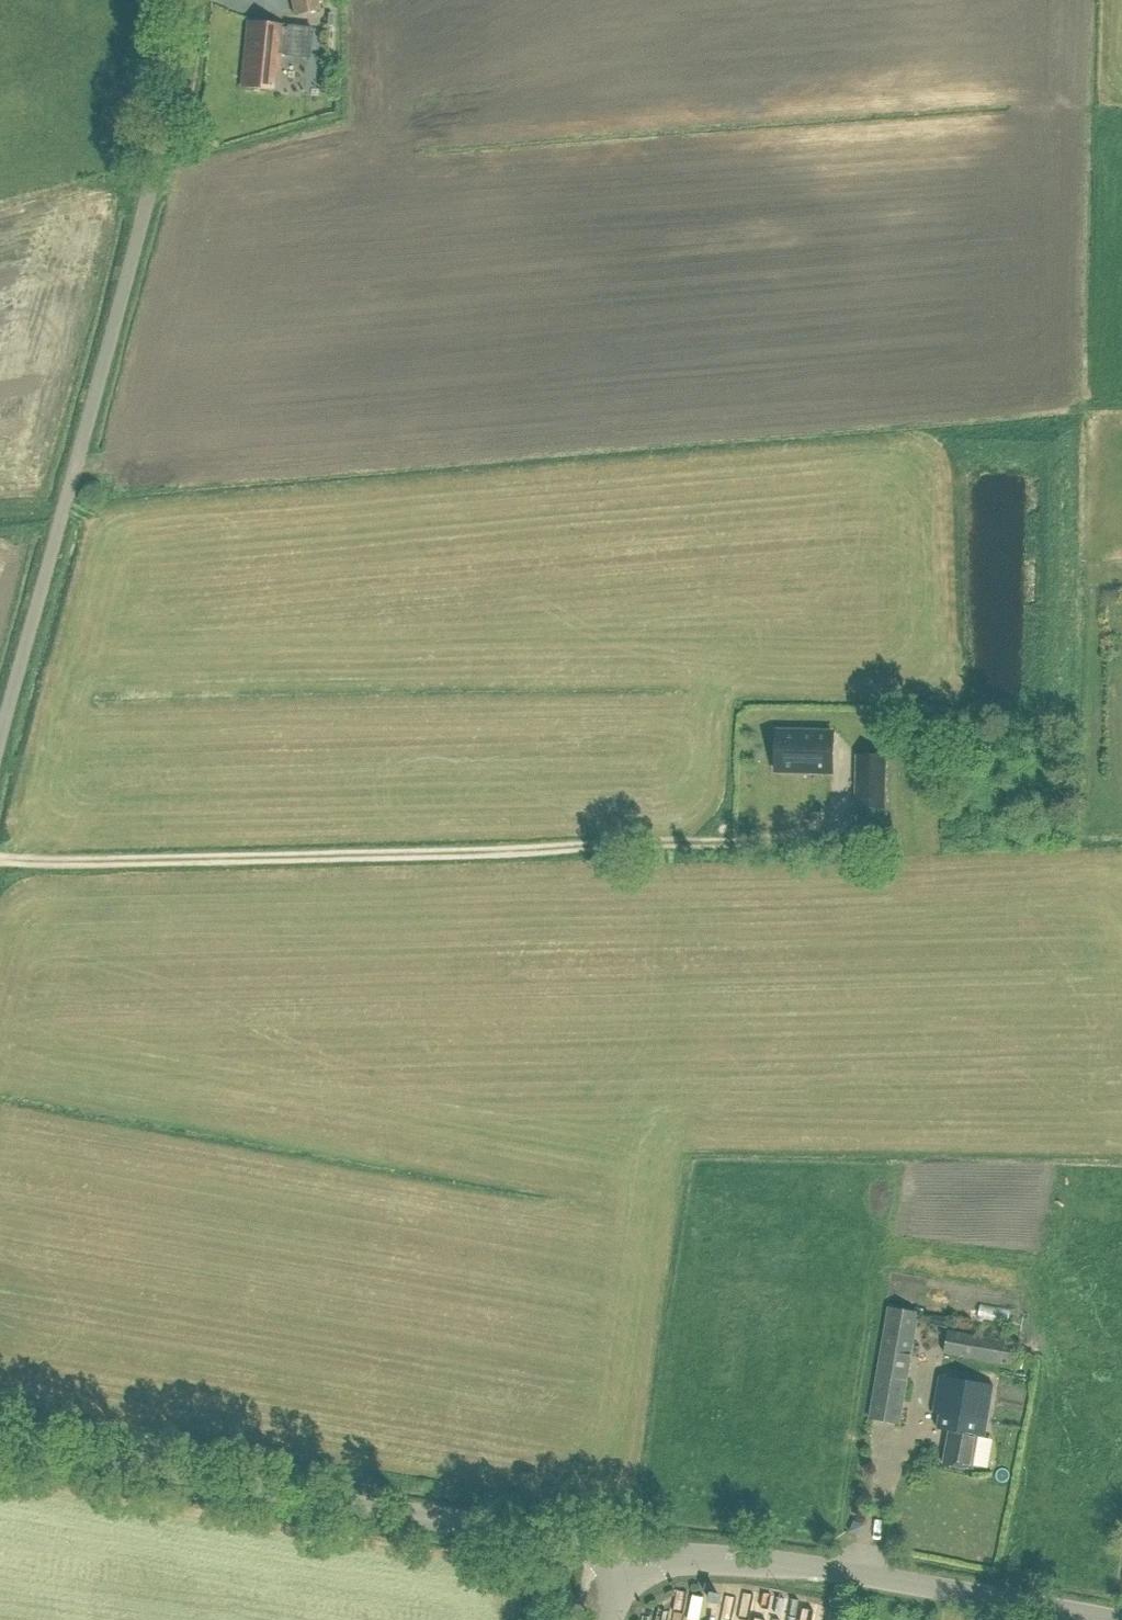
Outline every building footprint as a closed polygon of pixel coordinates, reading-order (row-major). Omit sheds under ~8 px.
[(294,15),(319,10),(316,0),(291,0),(294,15)] [(247,22),(240,87),(272,90),(274,70),(278,70),(282,25),(247,22)] [(831,772),(832,733),(777,731),(776,771),(831,772)] [(884,773),(858,773),(857,808),(883,808),(884,773)] [(888,1308),(869,1418),(900,1423),(918,1314),(888,1308)] [(947,1330),(947,1331),(943,1354),(1016,1366),(1020,1343),(947,1330)] [(979,1437),(985,1438),(994,1385),(940,1376),(933,1414),(939,1415),(936,1429),(948,1431),(942,1464),(973,1469),(979,1437)]
